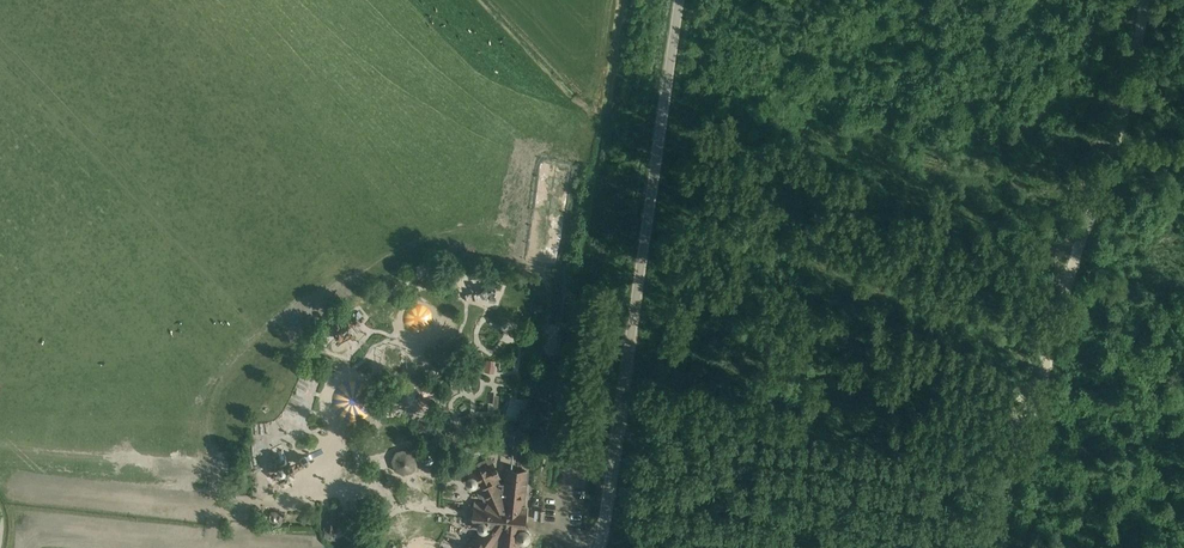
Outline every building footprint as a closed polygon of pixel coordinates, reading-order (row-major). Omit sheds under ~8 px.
[(335,324),(330,327),(334,332),(332,333),(336,338),(337,336),(340,340),(353,328),(351,325),(353,323),(355,326),(362,321),(360,320),(363,318),(361,316),(359,317),(354,312),(344,320),(339,312),(330,319),(335,324)] [(488,360),(486,371),(493,373),(495,361),(488,360)] [(483,400),(492,404),(496,394),(487,390),(483,400)] [(437,445),(419,449),(424,465),(441,461),(437,445)] [(413,453),(406,449),(397,452),(393,460),(396,468),(404,473),(412,470),(416,461),(413,453)] [(277,462),(268,467),(274,479),(279,476),(282,483),(285,481),(290,479),(287,472),(288,472),(291,470),(294,469),(300,466),(302,464),(304,464),(308,461),(305,456),(301,458),(299,459),(297,460),(291,463),(289,464),(288,462),(288,461),(287,461),(283,463),(281,460),(277,462)] [(474,484),(475,484),(476,487),(478,486),(483,497),(485,501),(485,504),(476,503),(475,509),(471,508),(470,513),(470,519),(474,520),(473,526),(479,527),(479,528),(480,528),(480,529),(481,529),(482,529),(475,540),(473,538),(469,545),(471,546),(469,547),(520,547),(521,543),(522,543),(523,543),(524,543),(525,543),(526,543),(527,543),(528,542),(529,541),(530,540),(530,539),(531,539),(531,538),(531,537),(531,536),(531,535),(531,534),(531,533),(530,532),(530,531),(529,531),(529,530),(528,530),(528,529),(527,529),(526,529),(526,528),(525,528),(527,508),(524,507),(528,471),(507,469),(505,485),(499,484),(497,478),(499,477),(491,458),(479,464),(480,468),(470,472),(471,476),(468,477),(468,478),(467,479),(467,480),(467,481),(467,482),(468,482),(468,483),(469,484),(470,484),(470,485),(471,485),(472,485),(473,485),(473,484),(474,484)] [(270,514),(268,521),(270,522),(279,524),(282,521),(283,510),(274,509),(270,514)] [(537,520),(544,520),(545,510),(538,510),(537,520)] [(328,512),(326,530),(335,531),(337,513),(328,512)]
